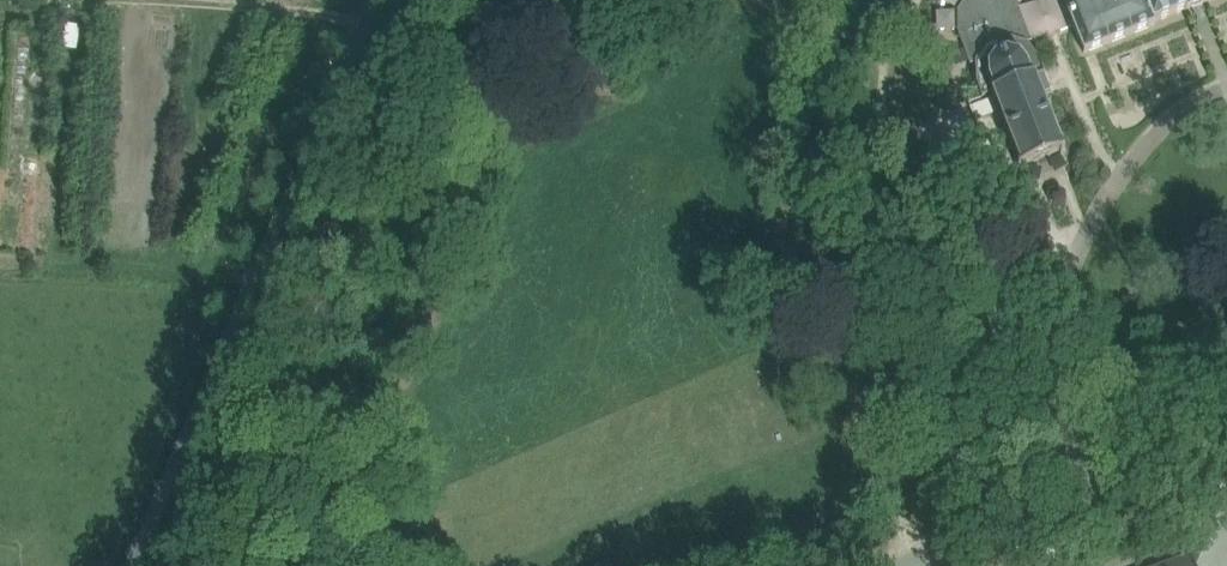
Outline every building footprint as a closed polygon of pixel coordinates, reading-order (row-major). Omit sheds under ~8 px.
[(956,10),(957,30),(970,65),(975,63),(976,82),(974,82),(975,83),(976,83),(981,96),(981,97),(981,98),(982,98),(982,97),(989,94),(990,96),(993,94),(999,110),(996,111),(996,113),(1000,112),(1006,128),(1002,129),(1003,131),(1007,130),(1013,145),(1009,147),(1010,149),(1014,148),(1020,163),(1016,165),(1017,166),(1017,167),(1021,166),(1023,169),(1025,169),(1024,165),(1033,162),(1033,163),(1036,162),(1035,161),(1047,156),(1048,157),(1050,156),(1050,155),(1059,152),(1060,155),(1063,154),(1061,151),(1062,150),(1065,149),(1064,146),(1061,148),(1055,132),(1058,131),(1057,128),(1054,130),(1048,114),(1051,113),(1050,110),(1047,112),(1041,96),(1045,95),(1044,93),(1051,91),(1044,73),(1038,57),(1027,43),(1032,41),(1018,7),(1013,0),(963,0),(956,10)] [(1084,53),(1154,25),(1153,22),(1185,10),(1191,8),(1194,15),(1204,10),(1202,4),(1207,1),(1209,0),(1063,0),(1084,53)] [(1190,554),(1157,565),(1195,565),(1190,554)]
